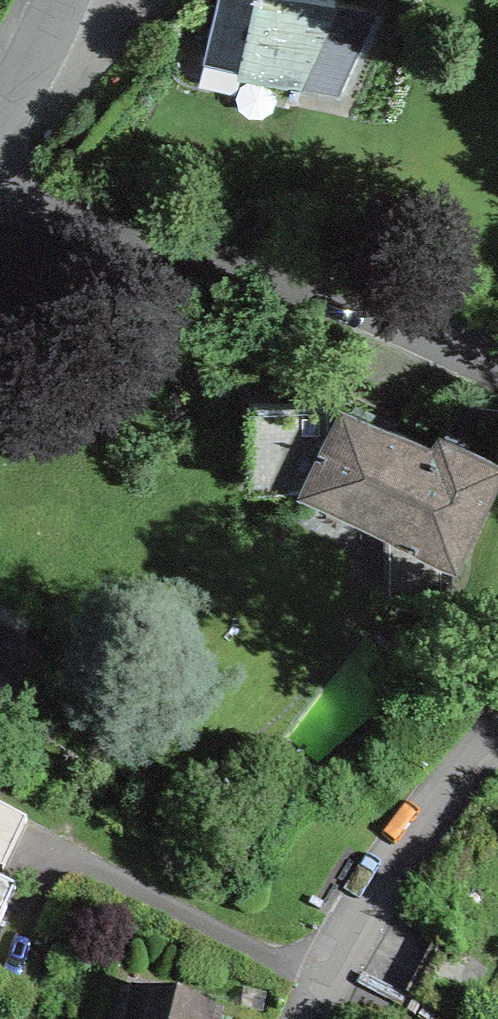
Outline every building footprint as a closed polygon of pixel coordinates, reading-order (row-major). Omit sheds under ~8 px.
[(203,58),(291,79),(289,88),(297,90),(299,81),(339,91),(376,9),(339,0),(217,0),(203,58)] [(249,483),(309,483),(340,416),(325,408),(325,402),(272,403),(249,402),(249,483)] [(345,406),(340,416),(309,483),(391,522),(390,523),(389,526),(389,529),(388,533),(388,591),(441,591),(441,545),(455,545),(495,461),(442,436),(433,447),(364,415),(345,406)] [(0,641),(0,681),(17,649),(0,641)] [(3,870),(27,820),(0,806),(0,869),(3,870)] [(442,939),(411,998),(451,1018),(472,1018),(497,970),(497,969),(442,939)] [(216,1013),(156,997),(150,1018),(215,1018),(216,1013)]
